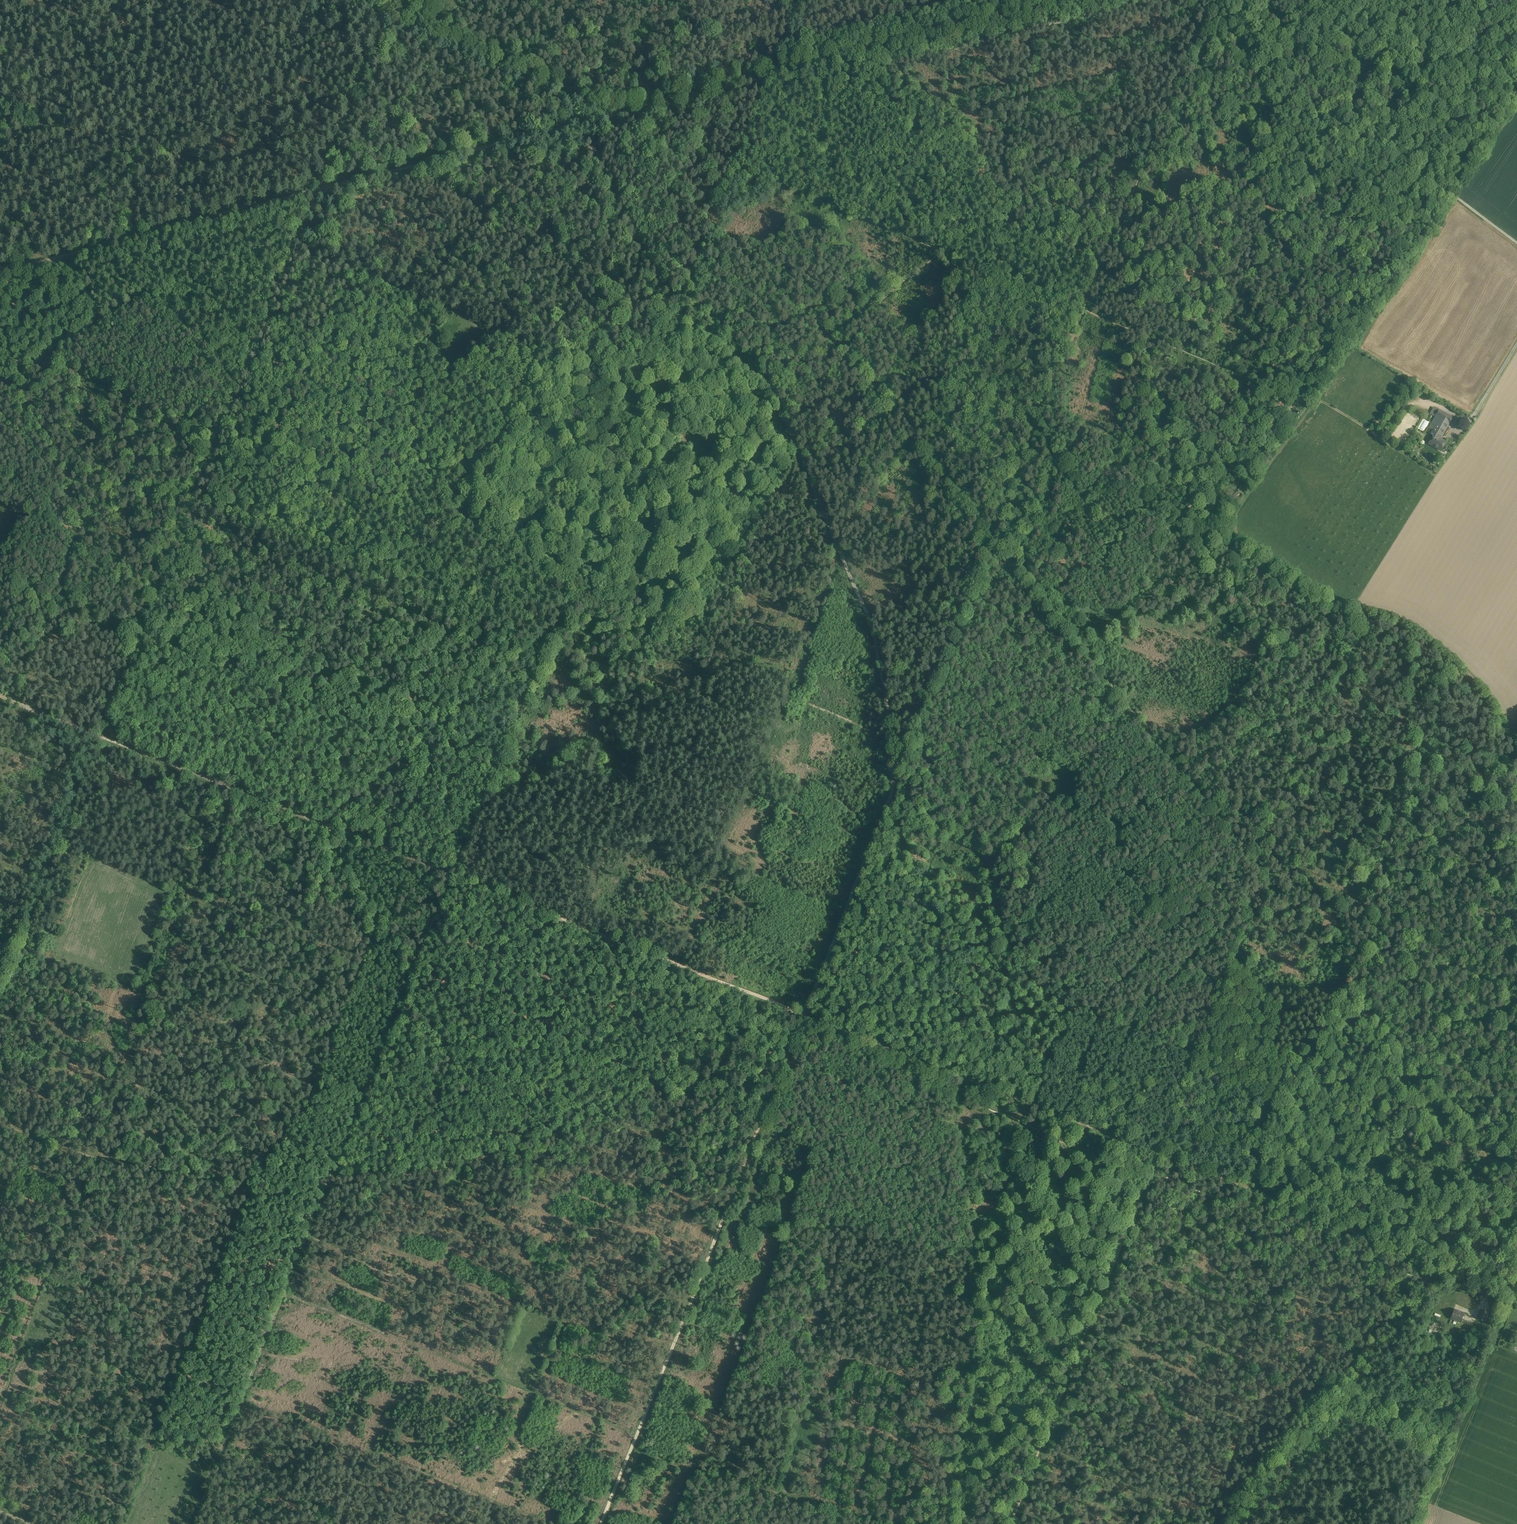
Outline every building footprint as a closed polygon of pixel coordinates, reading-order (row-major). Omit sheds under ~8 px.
[(1434,406),(1430,413),(1435,416),(1439,409),(1434,406)] [(1455,417),(1440,409),(1429,429),(1433,431),(1427,443),(1443,452),(1449,441),(1443,438),(1455,417)] [(1505,1221),(1498,1213),(1495,1216),(1502,1224),(1505,1221)] [(1486,1228),(1480,1241),(1484,1243),(1490,1230),(1486,1228)] [(1489,1312),(1481,1309),(1477,1319),(1485,1322),(1489,1312)] [(1464,1314),(1454,1310),(1450,1319),(1461,1323),(1464,1314)]
